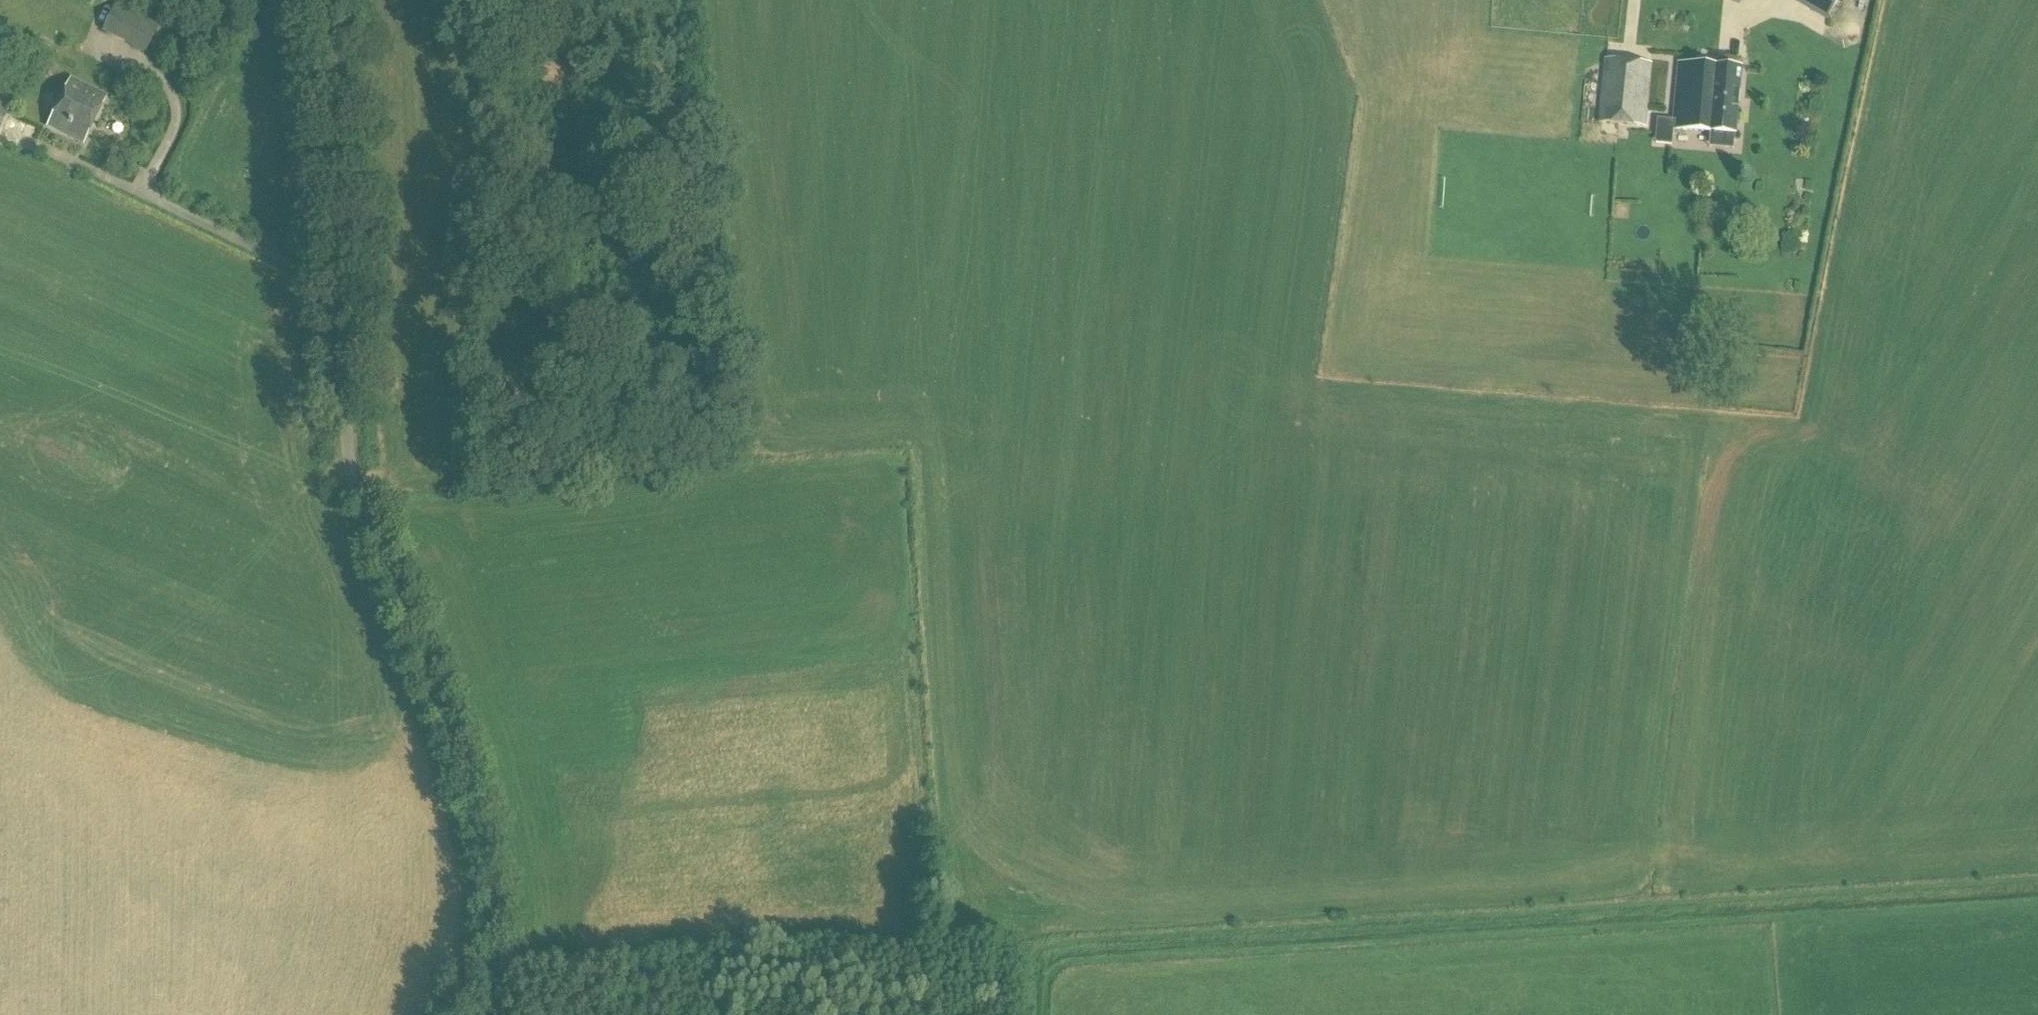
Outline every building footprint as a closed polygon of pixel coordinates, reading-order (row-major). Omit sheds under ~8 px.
[(1838,0),(1794,0),(1827,19),(1838,0)] [(147,48),(158,27),(116,6),(105,27),(147,48)] [(1653,64),(1605,59),(1599,123),(1647,127),(1653,64)] [(1710,143),(1735,145),(1735,136),(1738,136),(1744,70),(1680,63),(1673,129),(1711,133),(1710,143)] [(84,142),(106,97),(71,80),(49,125),(84,142)] [(10,106),(0,101),(0,126),(10,106)] [(124,163),(112,157),(107,168),(118,173),(124,163)]
